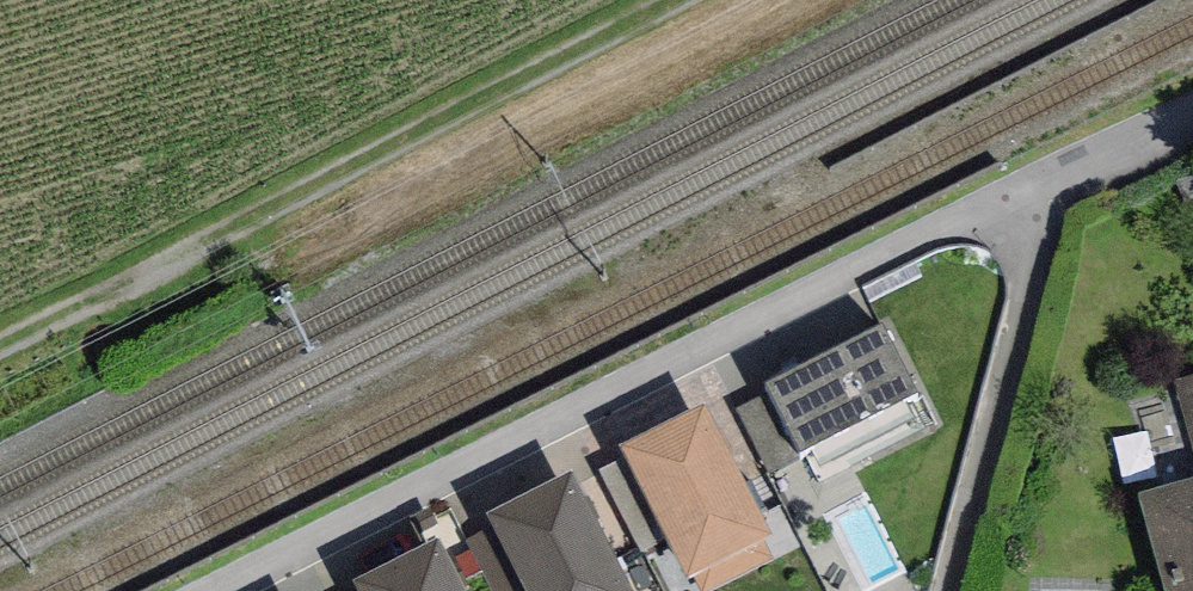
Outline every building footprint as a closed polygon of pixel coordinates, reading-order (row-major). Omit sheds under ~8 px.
[(884,321),(764,384),(769,393),(799,450),(809,445),(821,468),(918,418),(909,402),(923,395),(884,321)] [(1176,382),(1192,442),(1192,377),(1176,382)] [(737,409),(771,473),(803,458),(799,450),(769,393),(737,409)] [(620,447),(624,458),(667,540),(689,583),(694,580),(700,590),(715,590),(777,560),(766,540),(774,536),(707,402),(620,447)] [(643,552),(667,540),(624,458),(600,471),(643,552)] [(487,514),(493,526),(526,590),(631,590),(571,472),(487,514)] [(1139,494),(1166,590),(1192,590),(1192,479),(1139,494)] [(493,526),(467,540),(493,590),(526,590),(493,526)] [(354,580),(359,590),(464,590),(438,539),(354,580)]
